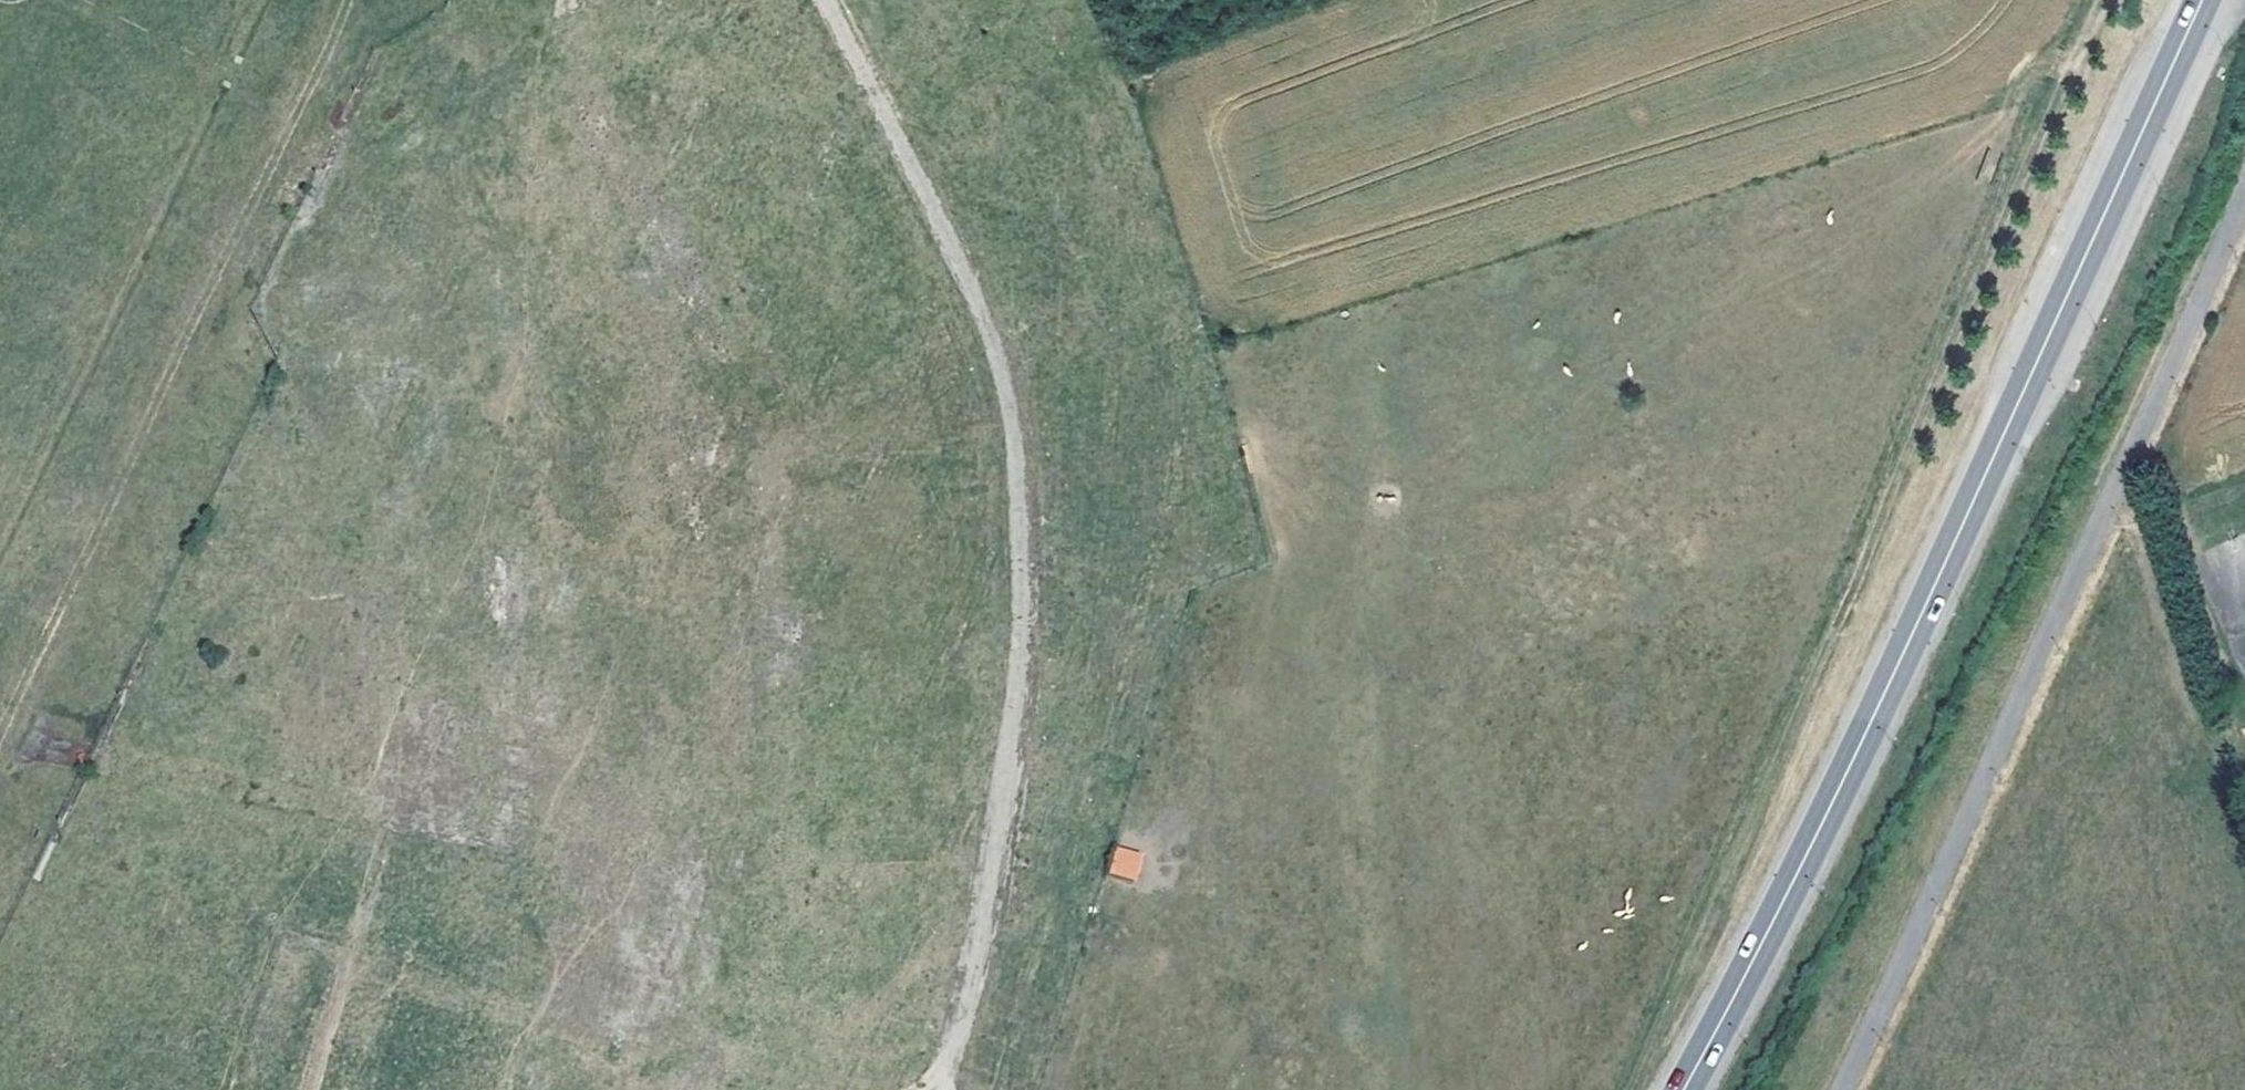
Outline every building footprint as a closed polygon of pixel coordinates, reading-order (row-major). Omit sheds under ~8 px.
[(1137,880),(1144,852),(1115,845),(1108,874),(1137,880)]
